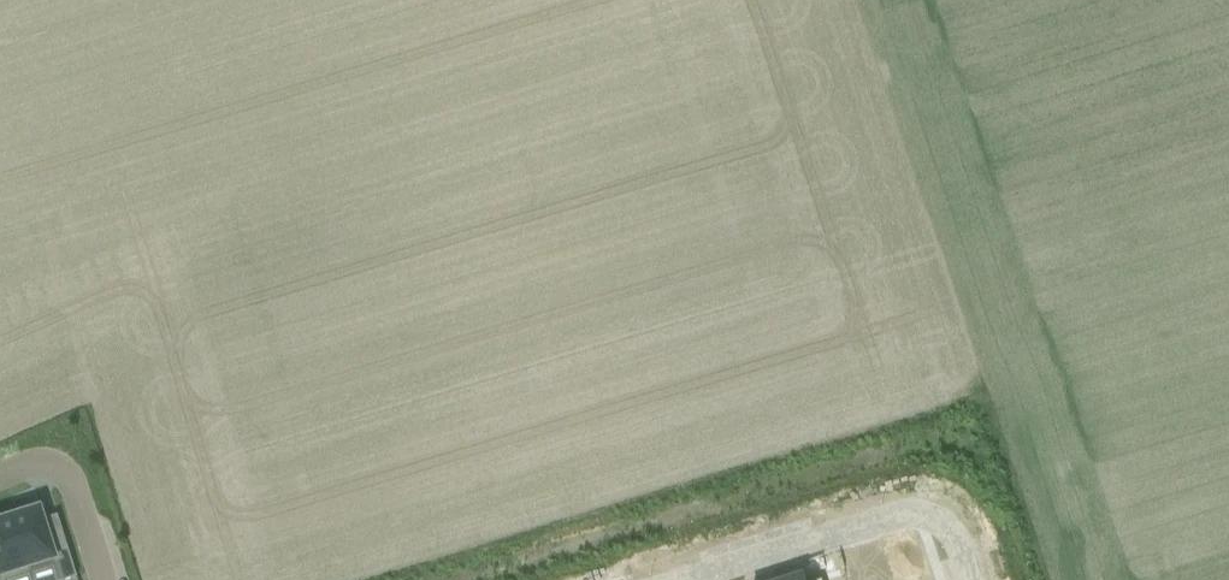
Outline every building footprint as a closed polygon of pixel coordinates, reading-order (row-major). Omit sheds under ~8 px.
[(14,517),(33,579),(34,579),(32,574),(55,567),(59,579),(71,579),(78,578),(58,516),(45,520),(41,509),(14,517)] [(14,517),(0,522),(0,579),(15,579),(31,575),(32,579),(33,579),(14,517)]
